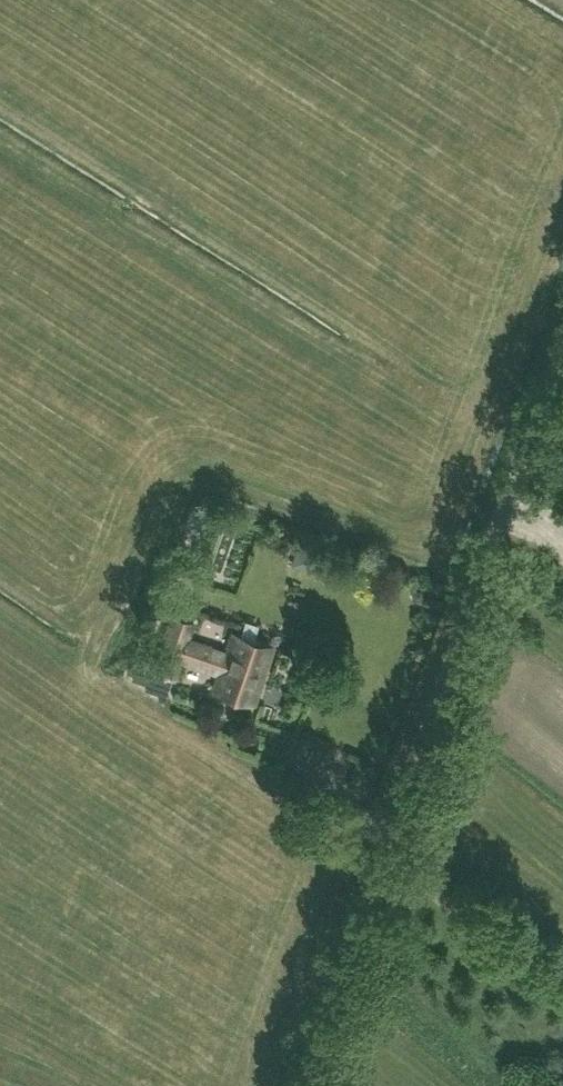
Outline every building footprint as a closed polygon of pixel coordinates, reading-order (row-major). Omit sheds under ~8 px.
[(232,632),(226,651),(188,638),(193,621),(172,614),(153,669),(175,676),(180,660),(218,673),(213,690),(253,703),(273,645),(232,632)] [(293,717),(301,700),(291,695),(281,711),(293,717)]
